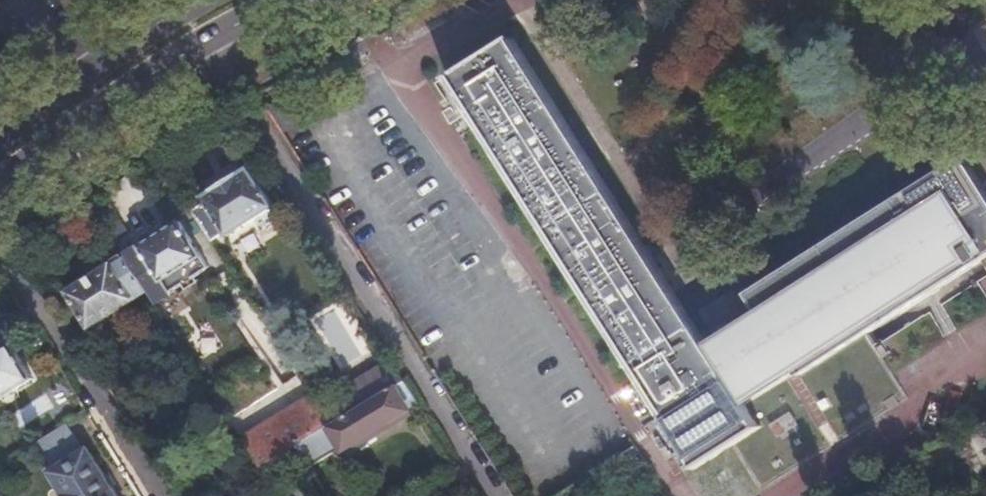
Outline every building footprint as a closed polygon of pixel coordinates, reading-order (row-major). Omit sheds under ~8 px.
[(759,492),(906,398),(865,334),(985,258),(985,194),(961,154),(749,289),(761,309),(709,343),(511,33),(445,75),(696,467),(730,445),(759,492)] [(206,202),(193,210),(210,237),(223,229),(226,233),(274,203),(251,166),(202,196),(206,202)] [(209,265),(179,219),(125,254),(143,283),(154,300),(209,265)] [(143,283),(125,254),(113,262),(112,260),(66,289),(90,326),(135,296),(132,290),(143,283)] [(32,377),(10,342),(0,348),(0,396),(32,377)] [(405,379),(391,358),(343,388),(357,410),(405,379)] [(405,379),(357,410),(330,427),(298,447),(310,465),(342,445),(344,448),(419,401),(405,379)] [(298,447),(330,427),(307,390),(273,411),(239,432),(262,470),(298,447)] [(66,422),(36,440),(52,466),(48,468),(47,472),(55,486),(59,486),(65,495),(118,495),(87,447),(83,449),(66,422)] [(926,458),(922,449),(908,457),(912,466),(926,458)]
